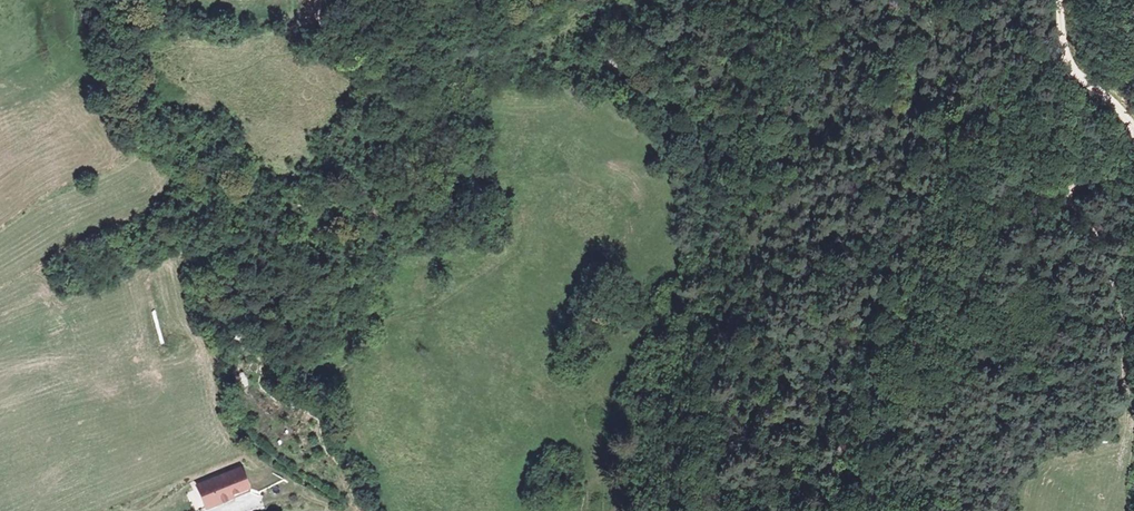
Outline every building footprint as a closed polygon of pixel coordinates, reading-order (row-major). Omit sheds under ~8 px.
[(250,490),(239,463),(193,482),(205,509),(250,490)]
